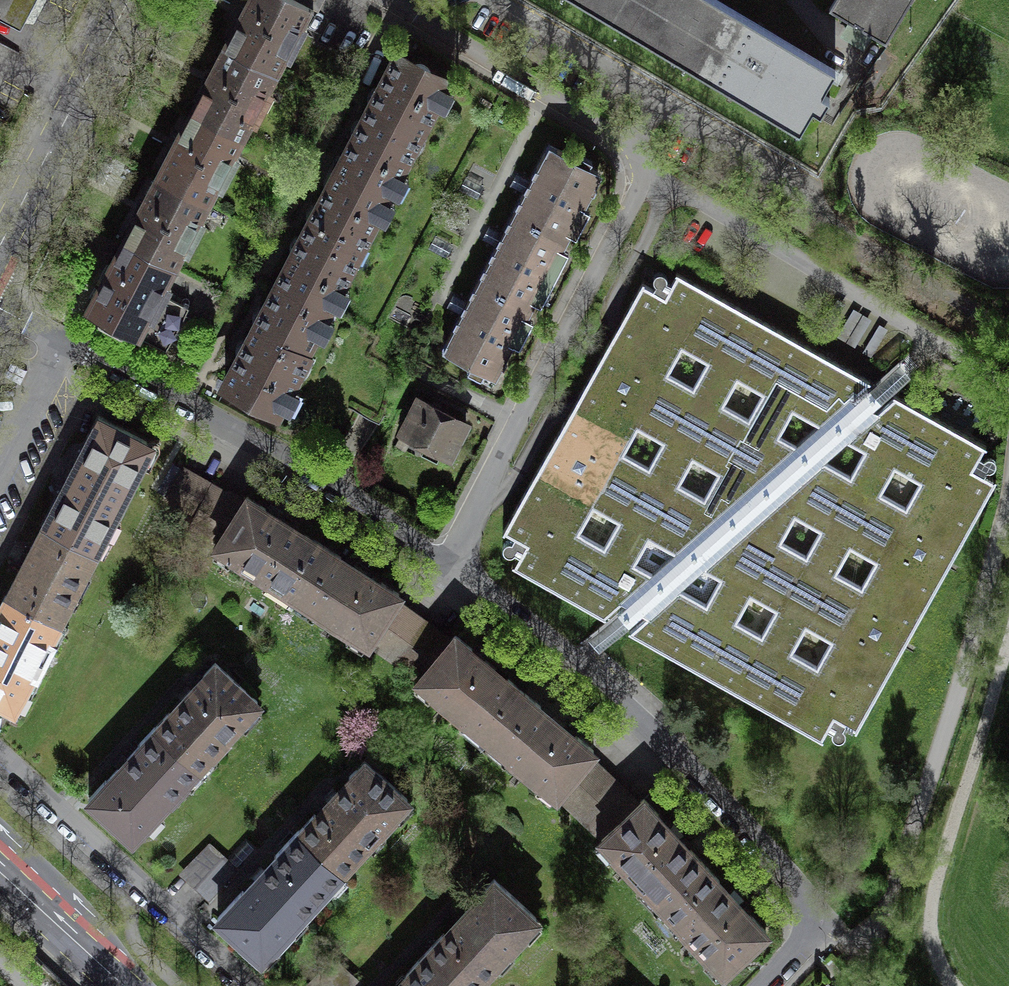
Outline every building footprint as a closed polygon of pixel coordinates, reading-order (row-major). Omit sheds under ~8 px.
[(0,14),(0,18),(21,29),(36,0),(7,0),(0,14)] [(226,47),(275,73),(300,24),(304,26),(318,0),(250,0),(245,10),(244,9),(241,14),(239,19),(240,20),(226,47)] [(799,131),(813,108),(821,113),(822,111),(821,111),(827,99),(829,100),(830,98),(822,93),(836,70),(718,0),(579,0),(799,131)] [(830,4),(846,13),(839,25),(864,40),(871,28),(887,37),(909,0),(833,0),(830,4)] [(241,137),(275,73),(226,47),(211,74),(210,74),(208,79),(205,84),(206,84),(192,111),(241,137)] [(367,112),(337,169),(387,196),(447,81),(430,73),(430,72),(430,71),(429,69),(428,67),(427,66),(426,64),(424,63),(422,63),(421,62),(419,62),(417,62),(415,63),(414,63),(413,64),(397,55),(367,112)] [(241,137),(192,111),(177,139),(176,138),(174,143),(171,148),(172,149),(158,176),(207,202),(241,137)] [(529,183),(513,213),(567,241),(578,221),(583,224),(590,210),(585,208),(598,181),(587,175),(591,166),(589,165),(592,160),(579,153),(576,159),(549,144),(529,183)] [(327,310),(387,196),(337,169),(307,226),(277,283),(327,310)] [(173,266),(207,202),(158,176),(143,203),(142,203),(140,208),(137,213),(138,213),(124,241),(173,266)] [(500,238),(478,281),(532,309),(542,289),(547,291),(562,264),(557,261),(567,241),(513,213),(500,238)] [(173,266),(124,241),(98,289),(97,289),(95,293),(93,297),(94,298),(88,309),(166,350),(189,307),(159,292),(173,266)] [(864,404),(857,400),(851,396),(868,381),(869,382),(870,381),(676,272),(676,273),(677,274),(664,295),(643,283),(644,282),(643,281),(613,334),(608,342),(579,396),(574,403),(503,531),(504,532),(505,531),(527,543),(515,564),(513,563),(513,565),(605,617),(606,615),(605,614),(622,599),(627,602),(634,606),(642,611),(648,614),(631,630),(629,628),(628,629),(823,738),(823,737),(822,736),(834,715),(856,727),(855,728),(856,729),(996,480),(995,479),(994,480),(972,468),(984,447),(986,447),(987,446),(894,394),(893,395),(894,396),(877,411),(872,408),(864,404)] [(521,329),(532,309),(478,281),(464,307),(442,350),(471,365),(468,370),(481,377),(484,371),(496,378),(514,343),(519,345),(526,332),(521,329)] [(306,351),(327,310),(277,283),(251,332),(225,382),(242,390),(242,391),(242,393),(242,395),(243,397),(244,399),(245,400),(247,402),(248,403),(250,403),(252,404),(254,404),(256,404),(258,403),(260,402),(261,401),(262,401),(278,409),(309,352),(306,351)] [(400,431),(402,432),(400,436),(428,451),(426,456),(437,462),(440,457),(447,461),(449,457),(451,458),(453,454),(451,453),(467,424),(445,412),(440,410),(441,408),(418,396),(409,413),(411,414),(404,428),(402,427),(400,431)] [(60,493),(44,524),(95,551),(130,483),(132,484),(143,464),(141,462),(151,444),(99,417),(82,451),(84,452),(73,473),(62,495),(60,493)] [(197,477),(183,469),(167,497),(196,513),(211,484),(197,477)] [(292,593),(323,545),(305,534),(304,535),(284,523),(265,510),(266,509),(247,497),(243,503),(211,484),(196,513),(195,516),(224,532),(216,545),(233,555),(231,559),(265,581),(267,577),(292,593)] [(195,516),(188,528),(216,545),(224,532),(195,516)] [(95,551),(44,524),(43,526),(45,527),(27,562),(20,575),(18,574),(7,595),(58,622),(68,602),(67,601),(83,570),(85,571),(95,551)] [(341,556),(323,545),(292,593),(317,609),(315,612),(349,634),(351,631),(368,642),(376,629),(402,648),(423,620),(395,599),(399,593),(380,581),(379,583),(359,571),(340,558),(341,556)] [(7,595),(0,608),(0,700),(14,707),(23,689),(35,692),(43,676),(37,672),(53,642),(60,644),(68,628),(58,622),(7,595)] [(488,736),(524,693),(508,679),(507,681),(489,666),(471,651),(473,649),(455,635),(451,640),(423,620),(402,648),(428,667),(419,678),(434,691),(432,694),(463,720),(465,717),(488,736)] [(376,629),(368,642),(393,660),(402,648),(376,629)] [(402,648),(393,660),(419,678),(428,667),(402,648)] [(169,712),(155,727),(197,766),(210,752),(213,755),(228,738),(225,736),(258,701),(215,662),(203,675),(204,677),(187,695),(170,713),(169,712)] [(540,706),(524,693),(488,736),(510,755),(508,758),(539,784),(541,781),(557,794),(566,783),(589,805),(614,780),(601,768),(589,756),(593,750),(576,736),(575,737),(557,722),(539,707),(540,706)] [(185,780),(197,766),(155,727),(139,744),(141,746),(124,764),(107,782),(106,781),(90,798),(132,837),(169,797),(172,799),(188,782),(185,780)] [(315,814),(300,830),(342,869),(380,828),(382,831),(397,815),(394,813),(407,799),(365,760),(349,777),(351,779),(334,797),(316,816),(315,814)] [(663,904),(705,865),(691,849),(689,851),(673,833),(657,816),(659,815),(644,799),(639,803),(626,792),(614,780),(589,805),(613,827),(602,837),(615,852),(612,855),(641,885),(643,882),(663,904)] [(566,783),(557,794),(579,816),(589,805),(566,783)] [(589,805),(579,816),(602,837),(613,827),(589,805)] [(342,869),(300,830),(299,830),(274,856),(276,858),(260,875),(244,892),(243,890),(218,917),(261,957),(274,944),(276,946),(292,928),(290,926),(342,870),(342,869)] [(197,884),(223,856),(210,844),(183,871),(190,877),(197,884)] [(236,868),(223,856),(197,884),(204,890),(211,896),(236,868)] [(719,880),(705,865),(663,904),(683,925),(680,928),(708,957),(710,955),(724,970),(766,931),(751,914),(749,916),(734,899),(718,882),(719,880)] [(429,949),(469,985),(472,985),(508,947),(511,950),(526,934),(523,931),(536,917),(494,878),(478,896),(480,897),(462,916),(445,934),(444,933),(429,949)] [(429,949),(405,975),(406,976),(397,985),(469,985),(429,949)] [(347,970),(333,958),(307,985),(308,985),(332,985),(347,970)] [(347,970),(332,985),(356,985),(359,982),(347,970)]
